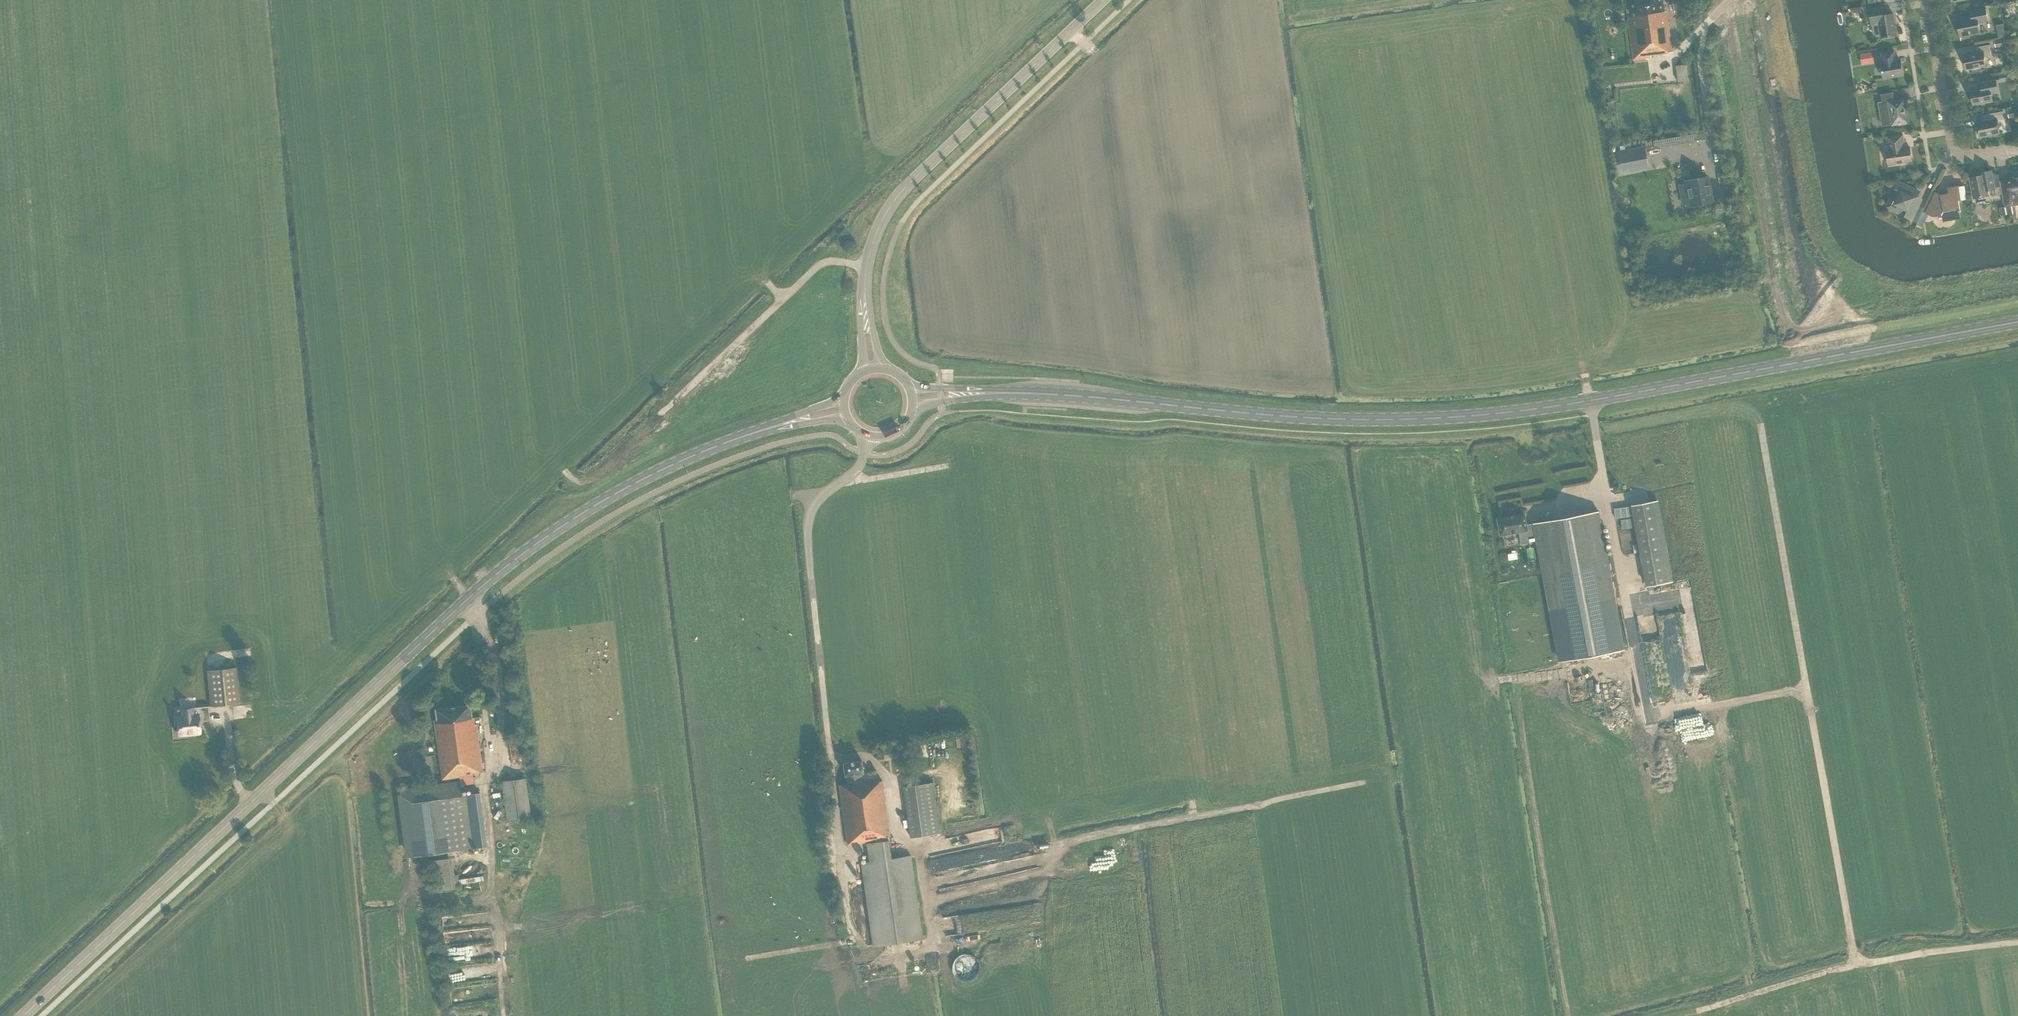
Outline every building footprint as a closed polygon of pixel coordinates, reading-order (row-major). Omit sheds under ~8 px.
[(1662,53),(1671,52),(1666,11),(1664,11),(1662,0),(1625,0),(1633,60),(1662,56),(1662,53)] [(1878,37),(1880,37),(1881,37),(1881,38),(1897,35),(1893,13),(1884,15),(1883,7),(1869,9),(1873,33),(1874,35),(1875,36),(1877,37),(1878,37)] [(1989,21),(1986,8),(1970,11),(1972,19),(1957,21),(1960,36),(1980,32),(1978,23),(1989,21)] [(1995,40),(1996,47),(2006,45),(2005,38),(1995,40)] [(1978,53),(1964,56),(1967,69),(1986,66),(1984,57),(1991,55),(1989,45),(1976,47),(1978,53)] [(1884,79),(1903,76),(1901,61),(1895,61),(1894,58),(1896,58),(1895,51),(1881,53),(1883,63),(1881,64),(1884,79)] [(1862,65),(1875,63),(1873,52),(1861,54),(1862,65)] [(1675,66),(1677,82),(1687,80),(1685,65),(1675,66)] [(1999,75),(2001,82),(2015,80),(2013,72),(1999,75)] [(1980,83),(1982,89),(1970,91),(1973,105),(1993,101),(1991,93),(1998,92),(1996,80),(1980,83)] [(1893,92),(1881,94),(1882,102),(1879,102),(1883,126),(1899,124),(1909,123),(1907,113),(1904,99),(1895,101),(1893,92)] [(2017,116),(2017,108),(2008,110),(2009,118),(2017,116)] [(1990,114),(1991,120),(1977,123),(1980,137),(2000,134),(1997,120),(2005,119),(2004,111),(1990,114)] [(1887,150),(1889,166),(1912,162),(1910,147),(1903,148),(1903,144),(1904,144),(1903,142),(1904,142),(1903,135),(1887,137),(1889,150),(1887,150)] [(1643,148),(1619,152),(1622,169),(1646,164),(1643,148)] [(1982,175),(1970,178),(1973,198),(1976,198),(1976,200),(1976,201),(1977,202),(1978,203),(1979,204),(1980,204),(1982,204),(1983,204),(1984,203),(1985,202),(1986,201),(1986,200),(1986,198),(1986,196),(1989,195),(1988,190),(1995,189),(1996,189),(1995,188),(1995,187),(1992,170),(1981,172),(1982,175)] [(1708,175),(1683,180),(1688,208),(1713,203),(1708,175)] [(2000,181),(2003,196),(2004,202),(2005,207),(2006,213),(2007,215),(2013,214),(2012,206),(2017,205),(2017,176),(2014,176),(2014,175),(2006,177),(2007,180),(2000,181)] [(1918,190),(1899,181),(1888,203),(1892,210),(1912,220),(1921,201),(1917,199),(1916,195),(1918,190)] [(1961,218),(1960,212),(1961,212),(1959,200),(1961,200),(1959,186),(1948,188),(1949,193),(1941,195),(1936,192),(1926,213),(1929,214),(1933,217),(1944,215),(1952,220),(1961,218)] [(1926,213),(1923,212),(1917,224),(1923,227),(1929,214),(1926,213)] [(1640,552),(1647,586),(1672,582),(1657,500),(1632,505),(1640,552)] [(1524,514),(1497,519),(1500,535),(1518,532),(1521,544),(1538,541),(1560,662),(1622,651),(1596,512),(1534,523),(1535,527),(1526,528),(1524,514)] [(1623,530),(1616,532),(1618,544),(1626,543),(1623,530)] [(210,706),(240,703),(237,668),(207,671),(210,706)] [(436,710),(438,719),(434,720),(443,779),(464,776),(465,784),(474,783),(473,775),(473,773),(483,771),(476,724),(475,725),(474,718),(472,718),(471,705),(461,706),(446,708),(436,710)] [(193,715),(177,717),(178,732),(187,731),(187,734),(200,733),(199,722),(210,720),(208,706),(193,708),(193,715)] [(880,748),(880,757),(895,757),(895,747),(880,748)] [(861,863),(873,946),(923,939),(911,856),(891,859),(888,837),(890,837),(882,781),(863,783),(862,774),(864,773),(862,761),(844,763),(846,776),(848,784),(839,785),(848,845),(867,842),(870,862),(861,863)] [(502,782),(507,821),(531,818),(526,778),(502,782)] [(487,846),(480,793),(462,795),(460,781),(401,788),(402,794),(398,795),(406,857),(484,847),(487,846)] [(487,784),(490,802),(498,801),(496,782),(487,784)] [(904,787),(911,838),(941,834),(933,783),(904,787)] [(495,976),(495,964),(480,965),(480,976),(495,976)] [(813,965),(802,968),(803,973),(815,970),(813,965)]
